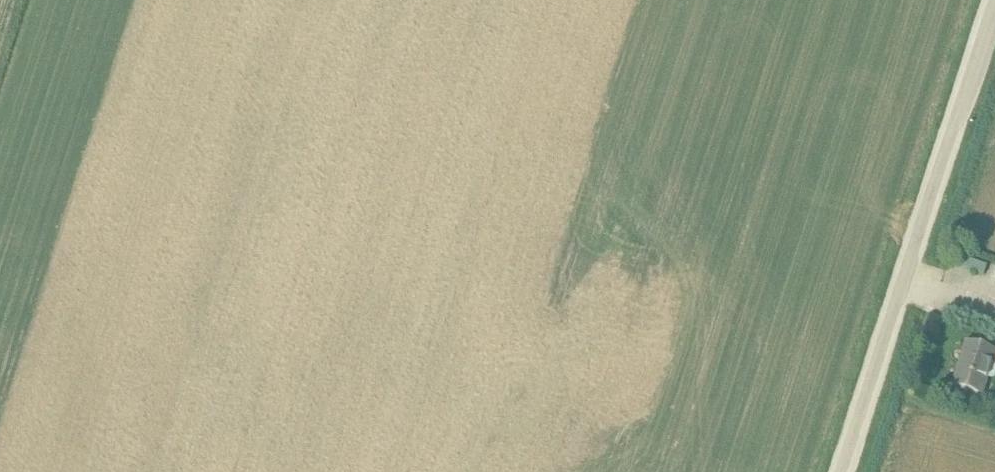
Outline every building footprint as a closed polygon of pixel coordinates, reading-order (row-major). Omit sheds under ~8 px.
[(973,392),(985,396),(994,365),(994,352),(986,349),(967,343),(953,386),(973,392)]
